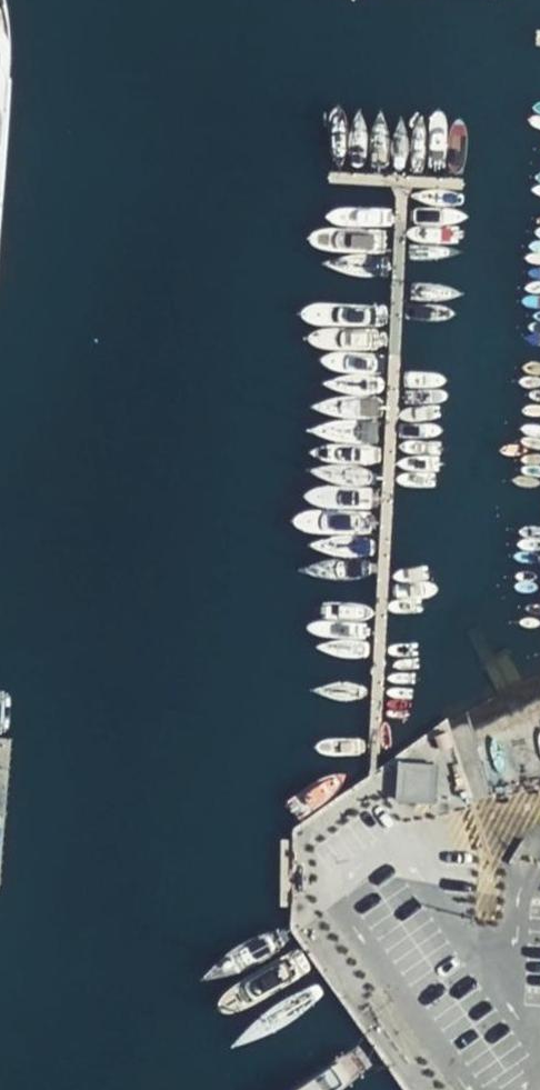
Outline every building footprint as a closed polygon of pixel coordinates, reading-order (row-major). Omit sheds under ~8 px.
[(437,764),(395,763),(394,799),(437,800),(437,764)]
